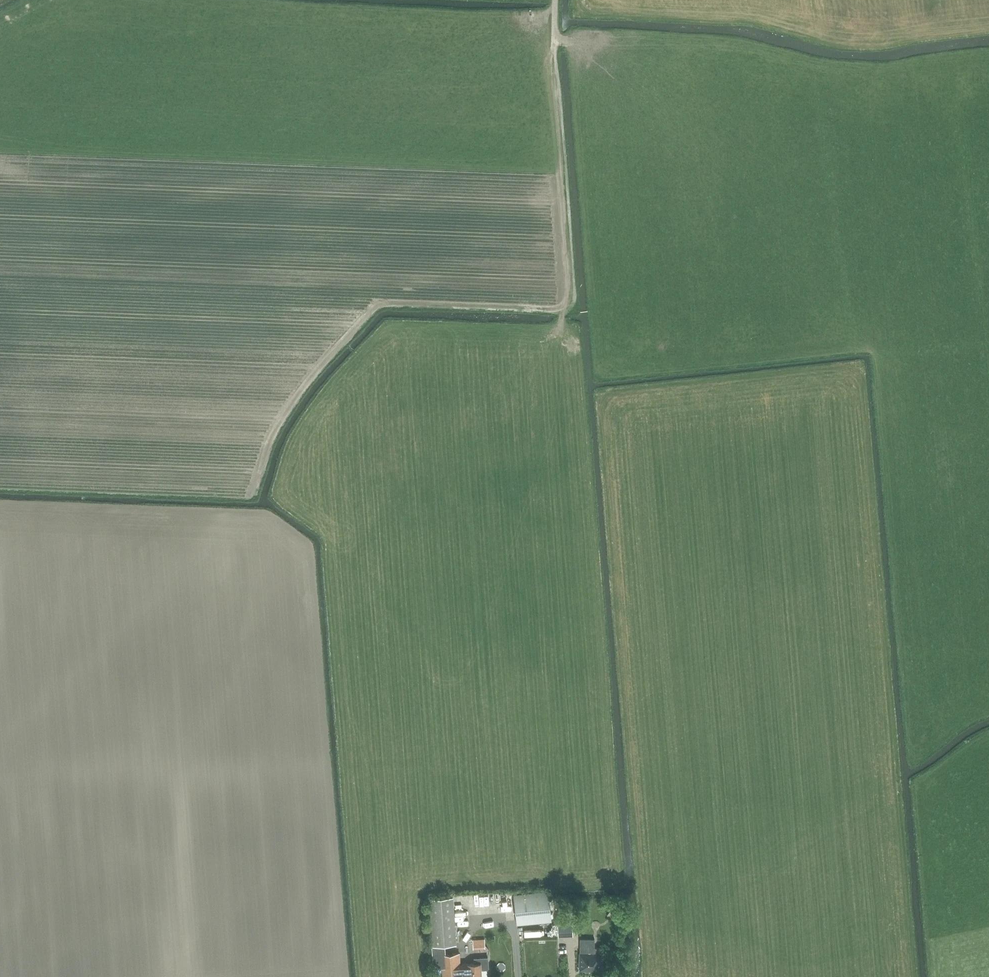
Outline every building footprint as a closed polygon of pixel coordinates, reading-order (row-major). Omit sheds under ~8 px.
[(548,890),(514,894),(514,899),(516,924),(550,921),(548,896),(548,890)] [(429,898),(433,968),(442,967),(443,976),(482,976),(481,969),(489,969),(488,957),(474,958),(475,964),(460,965),(459,952),(445,953),(445,944),(456,944),(453,896),(429,898)] [(614,907),(608,915),(616,921),(622,913),(614,907)] [(573,922),(559,922),(559,936),(573,935),(573,922)] [(581,938),(580,969),(601,970),(601,947),(595,947),(595,938),(581,938)]
